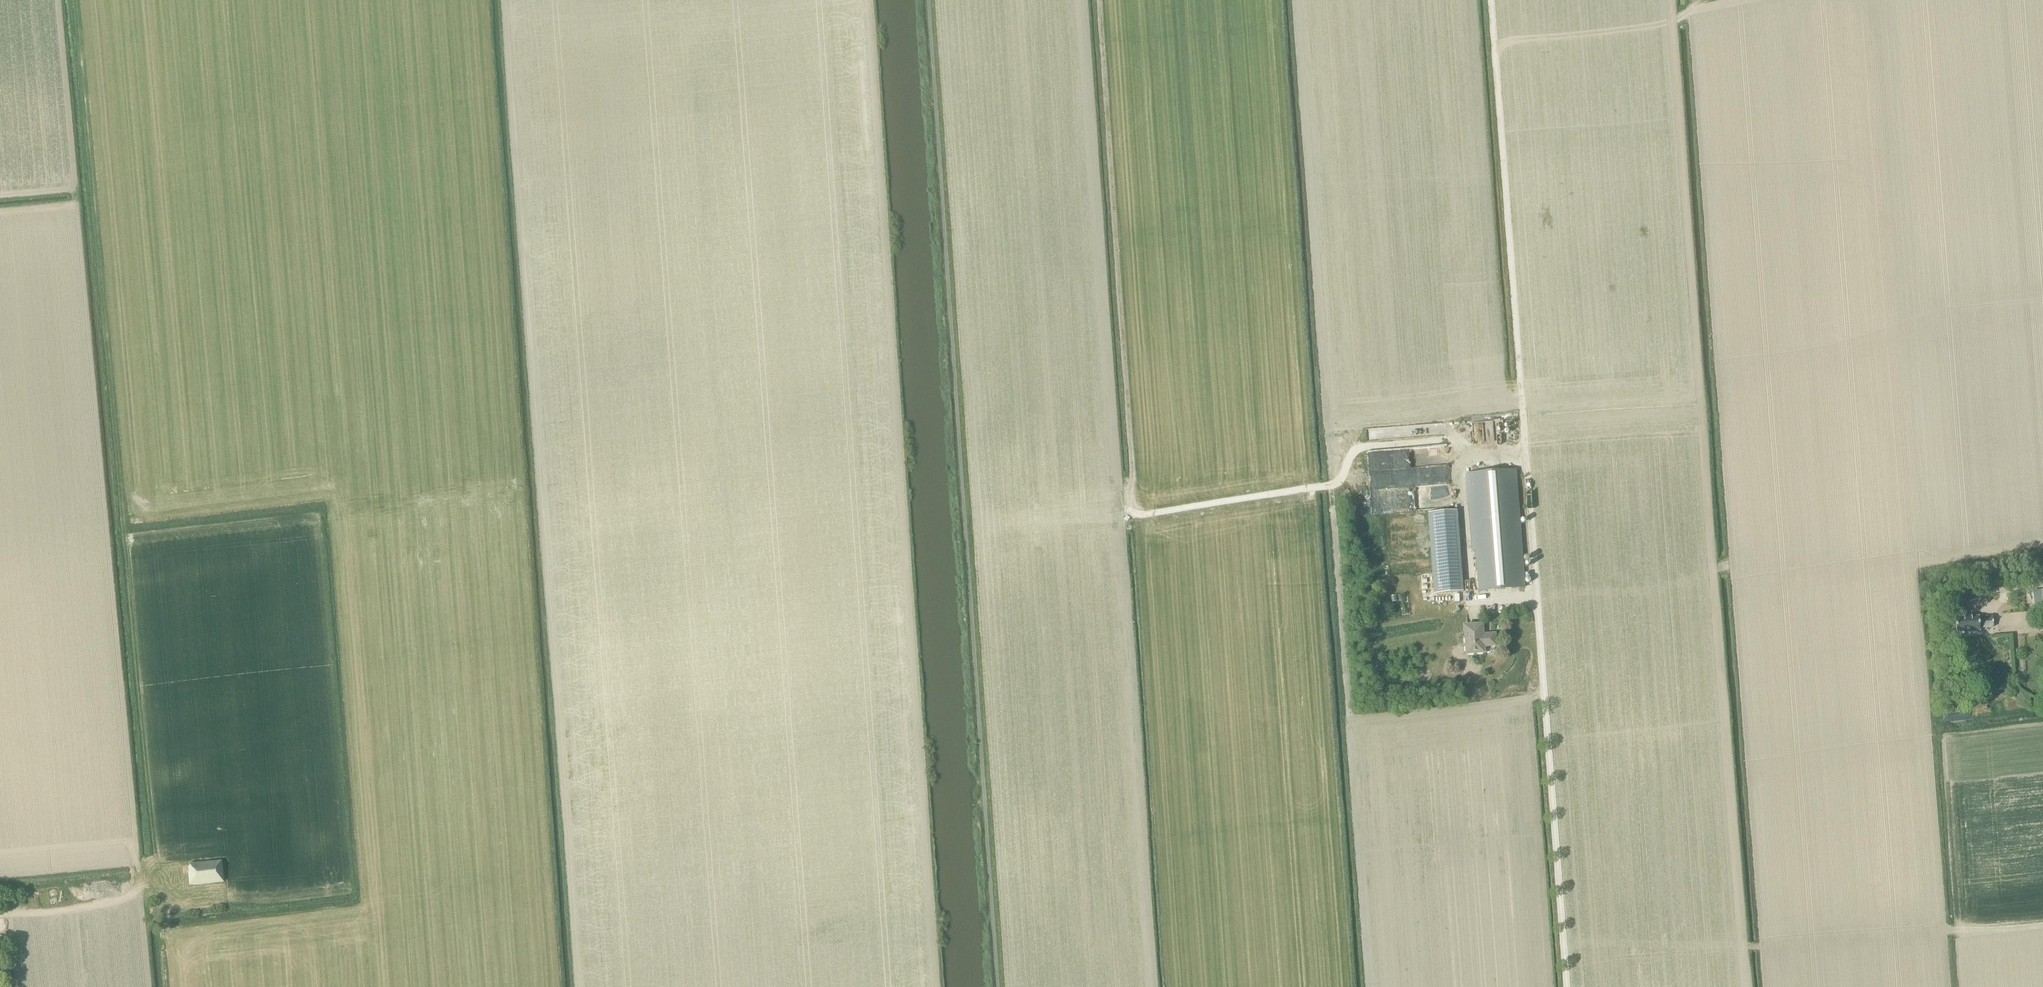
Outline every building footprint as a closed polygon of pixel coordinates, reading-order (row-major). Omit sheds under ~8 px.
[(1479,591),(1524,587),(1515,470),(1467,474),(1473,551),(1476,551),(1479,591)] [(1428,512),(1433,572),(1434,594),(1463,592),(1462,569),(1457,570),(1452,511),(1428,512)] [(2042,578),(2042,566),(2035,567),(2028,568),(2029,576),(2035,576),(2036,578),(2042,578)] [(2041,590),(2042,600),(2026,601),(2027,616),(2042,615),(2042,617),(2042,590),(2041,590)] [(1980,628),(1993,627),(1992,616),(1979,617),(1979,616),(1964,617),(1964,614),(1955,615),(1956,633),(1980,631),(1980,628)] [(1495,633),(1488,634),(1483,634),(1482,624),(1464,626),(1466,654),(1484,652),(1484,646),(1496,645),(1495,633)] [(224,883),(222,860),(189,863),(190,873),(188,873),(189,886),(224,883)]
